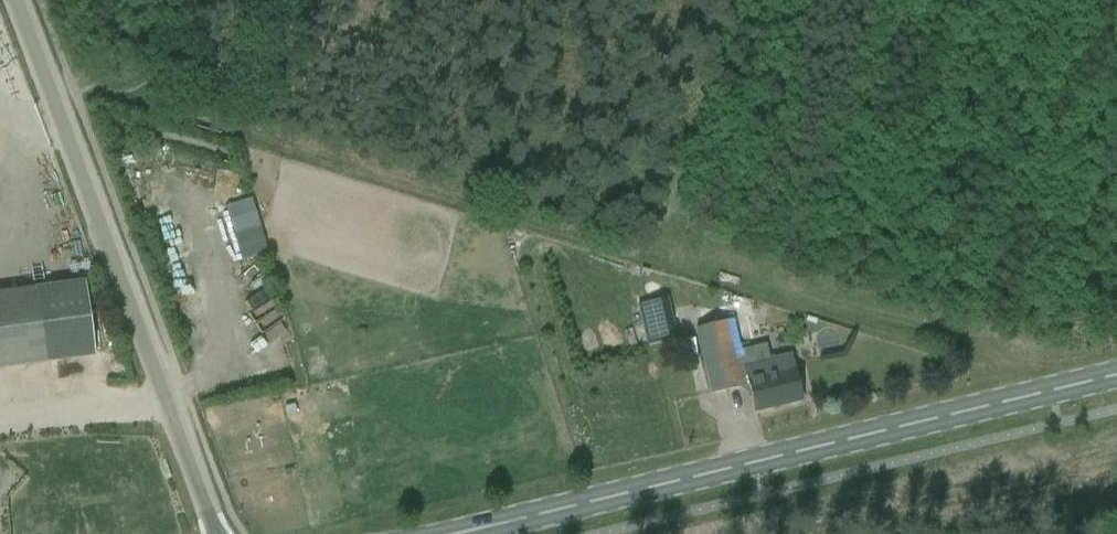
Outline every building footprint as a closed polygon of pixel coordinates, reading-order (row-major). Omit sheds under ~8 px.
[(253,196),(225,204),(240,260),(268,252),(253,196)] [(0,291),(0,367),(79,357),(69,283),(0,291)] [(638,305),(643,328),(673,321),(667,298),(638,305)] [(696,329),(712,394),(742,387),(742,386),(749,385),(755,412),(801,401),(794,370),(773,375),(767,346),(741,352),(734,320),(696,329)]
